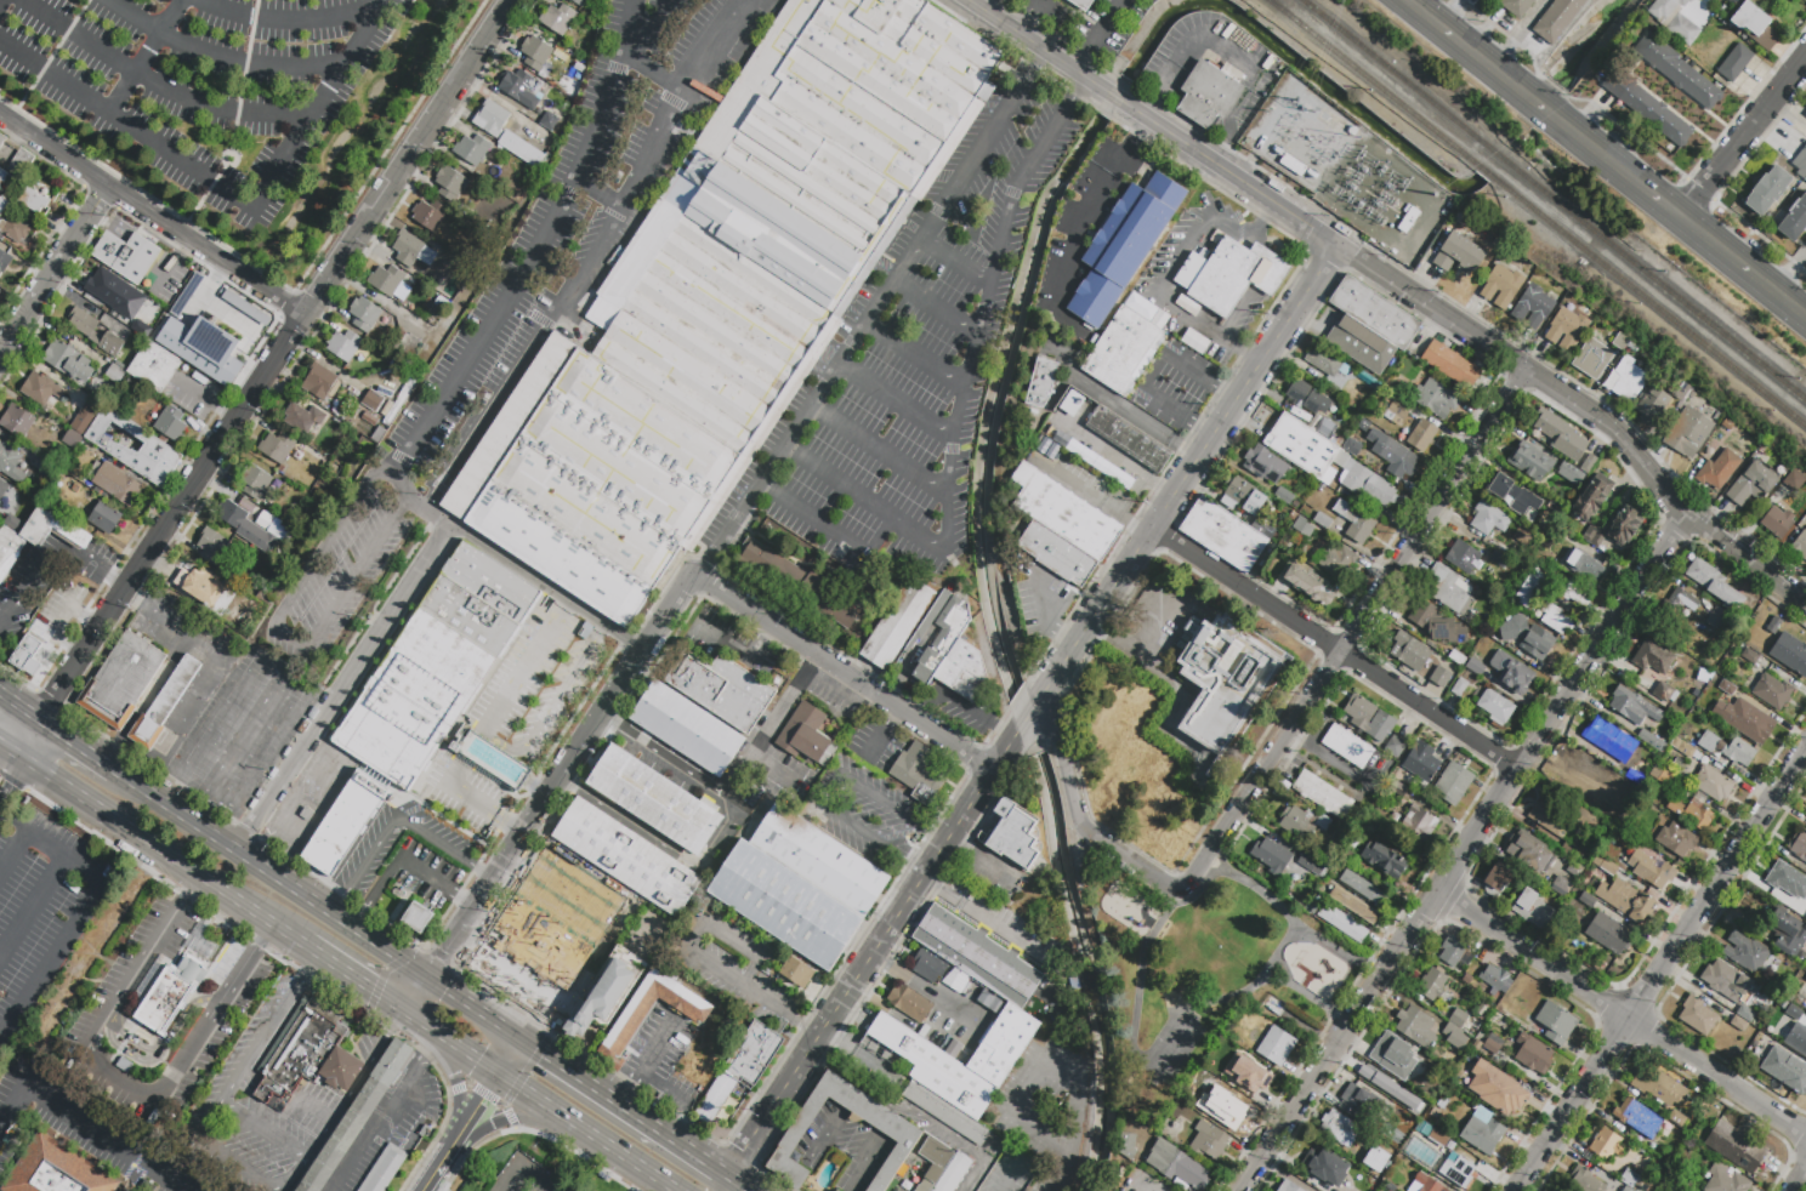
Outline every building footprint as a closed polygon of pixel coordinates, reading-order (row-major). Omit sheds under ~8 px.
[(597,297),(792,0),(922,0),(1007,56),(989,84),(998,90),(988,106),(979,101),(978,103),(986,108),(922,205),(919,204),(841,323),(845,324),(693,557),(689,554),(663,594),(657,591),(629,632),(442,509),(556,335),(592,359),(608,335),(586,321),(601,300),(597,297)] [(583,10),(567,0),(589,0),(583,10)] [(1085,12),(1067,0),(1093,0),(1085,12)] [(1500,5),(1504,0),(1537,0),(1521,21),(1500,5)] [(1532,29),(1555,0),(1589,0),(1552,46),(1532,29)] [(1647,13),(1657,0),(1694,0),(1691,4),(1688,2),(1683,8),(1681,6),(1680,7),(1682,10),(1679,15),(1702,32),(1687,51),(1677,44),(1680,41),(1665,30),(1666,29),(1657,22),(1657,21),(1647,13)] [(1781,38),(1768,53),(1745,35),(1749,30),(1744,27),(1740,30),(1730,21),(1745,0),(1771,21),(1766,27),(1781,38)] [(562,4),(578,15),(562,38),(538,21),(544,12),(545,12),(551,5),(558,10),(562,4)] [(1719,102),(1710,113),(1709,112),(1704,109),(1704,108),(1680,91),(1672,86),(1674,84),(1654,69),(1654,70),(1649,67),(1651,65),(1630,50),(1641,36),(1639,34),(1643,28),(1680,56),(1679,58),(1725,95),(1723,97),(1722,98),(1719,103),(1719,102)] [(553,50),(539,73),(524,63),(526,61),(519,57),(522,53),(519,52),(523,46),(522,46),(528,36),(530,38),(532,35),(553,50)] [(1732,84),(1716,72),(1739,42),(1754,55),(1732,84)] [(1206,132),(1176,112),(1187,96),(1180,90),(1200,58),(1208,63),(1210,59),(1222,68),(1226,63),(1244,75),(1238,84),(1245,89),(1223,120),(1217,116),(1206,132)] [(1601,86),(1618,65),(1635,80),(1635,81),(1637,84),(1636,85),(1659,103),(1660,102),(1668,107),(1666,108),(1688,126),(1691,126),(1694,129),(1694,130),(1694,131),(1687,141),(1688,144),(1685,147),(1682,148),(1681,149),(1601,86)] [(545,95),(533,113),(507,96),(507,97),(493,87),(502,73),(505,74),(507,69),(518,76),(523,70),(533,76),(534,75),(545,82),(539,91),(545,95)] [(494,138),(471,122),(487,98),(510,114),(494,138)] [(551,132),(539,124),(547,112),(560,119),(551,132)] [(498,143),(511,122),(550,149),(547,153),(552,156),(544,170),(539,166),(536,170),(498,143)] [(1358,131),(1354,136),(1348,132),(1352,126),(1358,131)] [(477,169),(450,152),(456,142),(459,143),(465,135),(472,141),(477,133),(493,144),(477,169)] [(1791,164),(1805,145),(1805,176),(1804,179),(1796,173),(1800,170),(1791,164)] [(21,179),(6,170),(21,148),(35,156),(21,179)] [(1308,167),(1301,177),(1279,163),(1285,153),(1308,167)] [(64,177),(52,198),(33,186),(45,165),(64,177)] [(1762,217),(1745,204),(1748,200),(1747,199),(1751,193),(1751,192),(1766,173),(1767,175),(1776,165),(1793,178),(1785,188),(1787,189),(1777,201),(1776,200),(1762,217)] [(454,204),(437,194),(442,187),(433,182),(436,178),(435,178),(441,169),(444,171),(448,166),(470,179),(454,204)] [(6,182),(0,182),(0,168),(8,173),(6,177),(6,182)] [(1084,317),(1068,307),(1094,268),(1080,260),(1134,179),(1146,188),(1157,171),(1189,193),(1126,287),(1125,286),(1100,327),(1084,317)] [(18,203),(28,187),(40,194),(41,193),(51,200),(46,210),(42,207),(38,215),(18,203)] [(1800,200),(1805,192),(1805,231),(1805,233),(1802,232),(1794,243),(1777,229),(1790,213),(1788,211),(1799,199),(1800,200)] [(19,244),(0,231),(0,198),(1,199),(2,196),(5,199),(10,201),(4,211),(7,213),(5,216),(8,220),(11,215),(33,228),(24,240),(22,239),(19,244)] [(433,233),(413,220),(415,215),(411,213),(416,205),(419,206),(421,201),(430,206),(433,200),(449,210),(433,233)] [(1405,234),(1397,228),(1412,206),(1420,212),(1405,234)] [(91,253),(107,229),(129,243),(135,232),(169,253),(164,261),(159,257),(157,261),(158,261),(147,277),(146,275),(140,285),(91,253)] [(1225,234),(1217,245),(1210,241),(1217,229),(1225,234)] [(1447,272),(1432,262),(1453,230),(1487,252),(1472,275),(1459,267),(1460,264),(1454,261),(1447,272)] [(410,270),(394,261),(399,253),(393,250),(398,241),(396,240),(401,232),(438,255),(430,268),(418,260),(410,270)] [(1273,298),(1250,284),(1226,321),(1200,304),(1199,306),(1186,297),(1227,233),(1250,249),(1255,241),(1294,267),(1273,298)] [(12,259),(0,250),(0,275),(12,259)] [(1489,302),(1480,295),(1487,283),(1484,281),(1497,263),(1512,274),(1515,272),(1526,279),(1504,310),(1493,303),(1500,292),(1498,290),(1489,302)] [(407,275),(391,298),(365,281),(373,272),(374,273),(379,266),(386,270),(391,264),(407,275)] [(87,290),(102,266),(130,284),(124,294),(127,296),(119,309),(87,290)] [(1345,315),(1328,304),(1347,274),(1422,324),(1404,353),(1398,349),(1379,378),(1327,344),(1345,315)] [(1521,323),(1509,315),(1532,283),(1543,290),(1540,292),(1556,303),(1544,321),(1543,320),(1534,331),(1524,325),(1532,314),(1528,312),(1521,323)] [(170,307),(164,303),(169,296),(175,301),(170,307)] [(382,310),(368,335),(352,325),(357,318),(348,313),(351,309),(350,308),(356,298),(359,300),(360,297),(382,310)] [(443,310),(437,306),(441,300),(448,303),(443,310)] [(1148,301),(1169,315),(1163,325),(1141,312),(1148,301)] [(64,323),(75,306),(100,323),(95,330),(103,336),(97,346),(64,323)] [(1123,306),(1166,334),(1163,338),(1165,340),(1160,347),(1158,346),(1155,351),(1158,352),(1149,364),(1147,363),(1143,367),(1146,370),(1141,377),(1140,375),(1134,384),(1135,386),(1130,394),(1128,393),(1124,398),(1080,370),(1123,306)] [(1580,314),(1591,323),(1571,354),(1560,347),(1567,336),(1562,334),(1555,344),(1545,338),(1545,337),(1552,326),(1551,325),(1562,307),(1578,317),(1580,314)] [(1191,330),(1185,341),(1164,327),(1171,317),(1191,330)] [(152,332),(147,329),(152,323),(155,325),(152,332)] [(188,346),(195,335),(246,369),(231,392),(181,360),(178,364),(183,366),(163,398),(129,375),(149,342),(154,346),(155,344),(150,342),(160,327),(188,346)] [(359,347),(347,364),(326,349),(330,344),(326,342),(331,335),(334,336),(336,331),(343,336),(348,330),(363,340),(359,347)] [(96,347),(108,331),(125,343),(114,359),(96,347)] [(1206,355),(1186,341),(1193,331),(1214,344),(1206,355)] [(1629,340),(1622,351),(1612,344),(1619,334),(1629,340)] [(1590,337),(1614,353),(1595,382),(1585,376),(1586,375),(1571,365),(1590,337)] [(91,363),(89,366),(93,370),(85,384),(76,378),(75,382),(68,377),(67,377),(40,360),(56,338),(91,363)] [(1432,340),(1478,370),(1465,389),(1420,359),(1432,340)] [(1304,360),(1310,352),(1312,353),(1318,344),(1345,361),(1344,364),(1350,367),(1345,376),(1338,371),(1334,378),(1304,360)] [(1208,355),(1215,346),(1234,359),(1228,369),(1208,355)] [(1624,354),(1635,360),(1632,365),(1648,376),(1631,404),(1624,399),(1623,400),(1618,397),(1617,394),(1611,391),(1619,377),(1614,371),(1624,354)] [(1043,409),(1024,404),(1038,358),(1060,364),(1050,399),(1043,409)] [(112,363),(114,364),(115,360),(127,367),(125,371),(126,372),(118,387),(103,377),(112,363)] [(339,377),(323,403),(300,387),(309,372),(308,372),(316,363),(339,377)] [(18,391),(33,370),(36,372),(38,370),(55,382),(55,383),(57,386),(57,384),(66,389),(50,412),(18,391)] [(1333,401),(1325,414),(1319,410),(1316,415),(1301,406),(1300,409),(1291,404),(1294,401),(1289,398),(1285,395),(1288,392),(1285,391),(1290,383),(1293,384),(1296,377),(1313,388),(1313,389),(1333,401)] [(1409,400),(1419,384),(1422,387),(1429,377),(1464,398),(1455,412),(1452,410),(1444,421),(1432,414),(1432,415),(1409,400)] [(1683,382),(1694,389),(1692,392),(1696,394),(1692,400),(1688,398),(1677,414),(1664,405),(1651,426),(1639,418),(1641,415),(1635,411),(1639,405),(1636,404),(1640,400),(1637,398),(1645,387),(1648,389),(1652,383),(1663,392),(1670,397),(1672,392),(1675,394),(1683,382)] [(1084,398),(1086,399),(1073,418),(1058,409),(1072,388),(1084,397),(1084,398)] [(362,408),(371,392),(386,401),(376,417),(362,408)] [(83,438),(68,427),(91,394),(106,404),(83,438)] [(1381,408),(1391,394),(1413,409),(1404,421),(1403,421),(1399,427),(1382,415),(1386,410),(1381,408)] [(316,422),(306,435),(283,421),(286,415),(284,414),(293,401),(308,412),(313,405),(326,415),(319,424),(316,422)] [(22,441),(0,426),(0,421),(12,403),(36,418),(22,441)] [(106,404),(183,456),(161,490),(83,438),(106,404)] [(153,428),(167,405),(183,415),(180,421),(188,426),(177,443),(153,428)] [(1109,443),(1085,426),(1098,405),(1109,411),(1174,454),(1159,477),(1149,471),(1151,469),(1109,443)] [(1675,420),(1676,420),(1685,405),(1715,423),(1692,462),(1660,444),(1675,420)] [(1554,440),(1530,424),(1541,406),(1575,428),(1574,432),(1590,441),(1577,463),(1550,446),(1554,440)] [(1340,449),(1328,467),(1336,473),(1327,488),(1262,444),(1285,410),(1304,421),(1301,423),(1340,449)] [(381,422),(376,431),(363,422),(368,414),(381,422)] [(1339,427),(1329,439),(1314,428),(1323,416),(1339,427)] [(1362,418),(1370,424),(1365,433),(1357,427),(1362,418)] [(1408,444),(1422,421),(1426,423),(1427,421),(1439,429),(1433,439),(1437,440),(1432,446),(1430,445),(1424,454),(1408,444)] [(1074,455),(1045,435),(1052,426),(1107,461),(1136,481),(1129,492),(1100,472),(1074,455)] [(1386,471),(1390,465),(1370,451),(1373,448),(1364,441),(1374,428),(1421,460),(1415,468),(1418,469),(1412,478),(1404,474),(1401,480),(1386,471)] [(83,439),(75,451),(61,441),(69,429),(83,439)] [(280,465),(256,449),(262,439),(263,440),(268,433),(277,439),(282,432),(296,441),(280,465)] [(1035,450),(1044,437),(1061,448),(1052,461),(1035,450)] [(1348,437),(1363,446),(1356,457),(1341,448),(1348,437)] [(1545,474),(1538,484),(1529,478),(1529,479),(1511,467),(1512,466),(1506,462),(1515,448),(1517,449),(1522,440),(1556,462),(1547,475),(1545,474)] [(21,486),(0,473),(0,441),(2,443),(4,441),(24,455),(16,468),(28,475),(21,486)] [(1261,478),(1260,479),(1244,469),(1249,463),(1243,460),(1250,449),(1253,451),(1257,443),(1271,451),(1270,452),(1290,466),(1289,467),(1295,471),(1288,481),(1283,478),(1277,488),(1261,478)] [(1726,448),(1742,461),(1717,491),(1706,483),(1703,486),(1693,479),(1709,460),(1713,463),(1726,448)] [(1333,463),(1340,452),(1341,450),(1354,460),(1353,461),(1401,492),(1398,495),(1401,496),(1398,500),(1399,500),(1397,505),(1396,503),(1393,506),(1393,505),(1390,509),(1387,507),(1386,508),(1361,491),(1358,496),(1340,484),(1341,484),(1338,481),(1344,471),(1333,463)] [(1590,454),(1598,460),(1589,475),(1580,469),(1590,454)] [(1754,460),(1779,480),(1777,483),(1779,485),(1772,494),(1770,491),(1766,495),(1768,496),(1762,505),(1750,496),(1740,509),(1725,496),(1754,460)] [(141,492),(130,508),(91,481),(106,461),(142,486),(138,491),(141,492)] [(1024,462),(1125,530),(1084,592),(1070,583),(1070,585),(1017,549),(1035,523),(1013,508),(1024,491),(1011,483),(1024,462)] [(62,472),(52,486),(40,479),(50,463),(62,472)] [(1583,473),(1577,481),(1562,472),(1568,463),(1583,473)] [(257,503),(242,492),(246,486),(240,483),(243,479),(242,478),(248,468),(251,471),(254,466),(276,480),(266,496),(263,495),(257,503)] [(1793,468),(1805,479),(1795,492),(1782,481),(1793,468)] [(1499,472),(1515,483),(1513,485),(1521,490),(1522,488),(1529,492),(1529,491),(1533,494),(1533,495),(1544,502),(1537,513),(1529,508),(1522,518),(1507,508),(1509,506),(1506,505),(1506,503),(1503,501),(1501,501),(1492,495),(1492,494),(1487,490),(1499,472)] [(1589,523),(1572,512),(1574,509),(1571,507),(1579,495),(1581,496),(1598,473),(1608,479),(1609,479),(1615,483),(1589,523)] [(1267,497),(1254,518),(1243,511),(1243,508),(1237,505),(1232,511),(1221,503),(1225,495),(1223,495),(1227,489),(1223,486),(1229,478),(1233,480),(1236,475),(1257,489),(1256,490),(1267,497)] [(9,486),(0,480),(0,500),(9,486)] [(29,495),(16,514),(1,503),(13,484),(29,495)] [(1295,496),(1289,506),(1274,495),(1280,486),(1295,496)] [(1270,540),(1248,572),(1180,528),(1202,495),(1270,540)] [(239,531),(217,517),(228,500),(238,506),(243,498),(256,507),(250,515),(249,514),(245,519),(267,534),(268,532),(279,538),(268,555),(238,535),(239,531)] [(1475,509),(1482,498),(1513,519),(1504,534),(1494,526),(1488,537),(1470,525),(1475,518),(1472,515),(1476,511),(1475,509)] [(124,515),(110,536),(87,520),(101,500),(124,515)] [(1331,511),(1340,500),(1359,513),(1361,512),(1378,523),(1362,547),(1344,535),(1352,524),(1348,522),(1345,528),(1340,525),(1344,519),(1331,511)] [(2,581),(0,585),(0,531),(4,525),(7,528),(17,513),(29,520),(40,503),(95,540),(86,552),(84,551),(83,552),(51,531),(38,552),(25,543),(19,553),(22,554),(4,582),(2,581)] [(1624,549),(1606,537),(1611,530),(1609,529),(1614,523),(1613,523),(1625,503),(1639,512),(1637,514),(1645,519),(1624,549)] [(1760,523),(1773,506),(1783,513),(1784,511),(1785,512),(1787,511),(1794,515),(1791,520),(1794,523),(1782,538),(1760,523)] [(1313,522),(1318,512),(1333,522),(1328,530),(1313,522)] [(1561,523),(1568,512),(1586,524),(1579,535),(1561,523)] [(1276,531),(1271,540),(1251,526),(1257,515),(1271,525),(1270,526),(1276,531)] [(1301,518),(1307,522),(1306,523),(1316,529),(1308,540),(1294,529),(1301,518)] [(268,530),(272,523),(285,531),(282,538),(268,530)] [(1526,547),(1511,537),(1521,523),(1535,532),(1526,547)] [(1581,538),(1591,524),(1607,535),(1597,548),(1581,538)] [(231,543),(214,566),(198,557),(201,552),(195,547),(201,538),(199,537),(206,526),(231,543)] [(1569,536),(1564,543),(1555,536),(1560,529),(1569,536)] [(1804,529),(1805,531),(1805,559),(1790,546),(1804,529)] [(737,554),(748,536),(766,548),(767,547),(812,575),(816,569),(850,592),(845,599),(864,611),(852,629),(833,617),(831,621),(796,599),(799,594),(737,554)] [(1444,560),(1458,538),(1483,554),(1480,560),(1484,563),(1480,571),(1475,568),(1470,576),(1444,560)] [(538,589),(516,623),(442,575),(464,541),(538,589)] [(1361,559),(1354,568),(1348,564),(1346,569),(1351,572),(1347,576),(1342,572),(1339,579),(1308,557),(1319,541),(1336,553),(1341,546),(1361,559)] [(1566,563),(1568,559),(1566,558),(1571,551),(1573,552),(1575,548),(1589,557),(1590,557),(1597,562),(1596,562),(1606,569),(1597,582),(1585,575),(1583,579),(1577,575),(1579,571),(1566,563)] [(1509,558),(1501,570),(1488,560),(1494,549),(1509,558)] [(1722,572),(1721,575),(1726,579),(1723,583),(1721,582),(1720,583),(1714,579),(1706,591),(1683,575),(1696,555),(1715,569),(1715,568),(1722,572)] [(1279,577),(1290,559),(1339,592),(1331,603),(1330,605),(1327,606),(1324,606),(1317,602),(1316,602),(1313,602),(1312,600),(1311,599),(1311,598),(1279,577)] [(1436,563),(1459,577),(1458,579),(1472,589),(1469,596),(1470,596),(1458,615),(1432,598),(1437,591),(1433,589),(1436,585),(1426,579),(1436,563)] [(1532,602),(1527,609),(1512,600),(1534,566),(1545,572),(1530,596),(1533,597),(1530,600),(1532,602)] [(227,587),(212,610),(172,583),(182,569),(191,575),(194,570),(199,572),(203,568),(220,580),(218,581),(227,587)] [(859,655),(910,574),(926,585),(928,581),(941,588),(886,672),(859,655)] [(516,623),(496,653),(422,604),(442,575),(516,623)] [(1592,592),(1586,600),(1590,602),(1585,609),(1569,599),(1568,602),(1558,594),(1569,577),(1592,592)] [(875,591),(870,599),(853,588),(859,579),(875,591)] [(1747,598),(1737,612),(1705,592),(1706,591),(1714,579),(1720,583),(1721,582),(1723,583),(1747,598)] [(908,654),(903,651),(944,588),(952,593),(920,640),(918,639),(908,654)] [(1703,603),(1696,612),(1686,606),(1675,625),(1659,615),(1669,600),(1670,602),(1679,588),(1703,603)] [(954,596),(969,604),(971,620),(960,638),(979,650),(989,680),(971,705),(933,678),(926,688),(913,679),(915,677),(910,673),(928,645),(931,646),(942,628),(936,623),(954,596)] [(1449,639),(1430,640),(1429,629),(1427,633),(1408,621),(1422,599),(1441,612),(1438,616),(1439,616),(1441,616),(1442,617),(1442,620),(1442,621),(1454,620),(1454,626),(1461,625),(1461,629),(1469,629),(1469,644),(1449,644),(1449,639)] [(1568,628),(1562,637),(1540,621),(1545,614),(1541,611),(1547,602),(1560,609),(1557,612),(1575,623),(1572,631),(1568,628)] [(422,604),(496,653),(449,724),(375,676),(422,604)] [(1716,605),(1731,615),(1719,633),(1704,625),(1716,605)] [(1176,667),(1169,662),(1197,620),(1203,623),(1205,620),(1211,625),(1219,614),(1223,617),(1226,614),(1250,631),(1248,634),(1285,660),(1205,780),(1197,775),(1210,756),(1170,729),(1196,690),(1171,673),(1176,667)] [(1556,639),(1541,662),(1518,646),(1524,638),(1501,642),(1499,628),(1503,623),(1509,622),(1512,616),(1520,615),(1526,620),(1527,631),(1534,625),(1556,639)] [(1774,616),(1783,621),(1774,634),(1766,629),(1774,616)] [(1473,627),(1478,620),(1484,623),(1480,631),(1473,627)] [(76,706),(126,629),(167,656),(135,706),(137,707),(120,734),(76,706)] [(1387,655),(1403,633),(1435,655),(1420,677),(1387,655)] [(44,668),(35,680),(11,665),(29,636),(45,646),(35,662),(44,668)] [(1793,637),(1805,645),(1805,670),(1802,676),(1778,660),(1793,637)] [(1676,657),(1664,677),(1647,666),(1645,672),(1630,662),(1646,638),(1676,657)] [(1467,657),(1460,667),(1446,657),(1453,648),(1467,657)] [(1760,657),(1754,666),(1740,656),(1747,648),(1760,657)] [(666,684),(686,653),(710,668),(719,655),(729,661),(731,659),(757,677),(756,679),(777,693),(748,736),(666,684)] [(186,654),(201,663),(160,725),(164,728),(149,751),(126,736),(142,712),(146,714),(186,654)] [(1520,700),(1499,685),(1504,679),(1493,672),(1492,671),(1490,669),(1492,667),(1498,656),(1499,655),(1501,655),(1504,655),(1534,677),(1535,678),(1537,679),(1537,680),(1535,683),(1534,686),(1533,688),(1530,688),(1529,691),(1529,695),(1527,699),(1526,700),(1522,700),(1520,700)] [(1465,668),(1471,659),(1486,668),(1480,678),(1465,668)] [(1446,693),(1430,683),(1439,668),(1454,678),(1446,693)] [(1779,712),(1750,694),(1765,673),(1782,684),(1783,682),(1794,689),(1789,697),(1791,700),(1788,705),(1785,703),(1779,712)] [(449,724),(407,787),(334,740),(375,676),(449,724)] [(627,720),(654,679),(746,739),(720,780),(627,720)] [(1461,701),(1453,695),(1461,680),(1471,686),(1461,701)] [(1670,700),(1668,705),(1652,694),(1662,680),(1680,694),(1674,702),(1670,700)] [(1737,689),(1731,699),(1717,689),(1723,680),(1737,689)] [(1649,705),(1664,714),(1658,723),(1649,717),(1645,725),(1641,724),(1639,726),(1608,707),(1609,705),(1607,705),(1611,699),(1612,700),(1614,696),(1612,695),(1619,684),(1649,705)] [(1489,690),(1518,710),(1506,728),(1505,730),(1492,722),(1493,718),(1478,708),(1489,690)] [(1344,712),(1354,694),(1398,722),(1388,736),(1390,737),(1387,741),(1385,740),(1381,743),(1351,724),(1353,718),(1344,712)] [(1761,748),(1710,716),(1720,701),(1732,708),(1739,697),(1778,723),(1761,748)] [(1448,705),(1452,699),(1458,702),(1453,708),(1448,705)] [(833,742),(818,764),(802,753),(797,762),(773,746),(802,700),(827,717),(817,731),(833,742)] [(1625,735),(1618,746),(1623,750),(1615,759),(1581,736),(1590,724),(1591,725),(1596,717),(1625,735)] [(1375,751),(1362,770),(1322,743),(1334,724),(1375,751)] [(1720,739),(1711,753),(1697,743),(1706,730),(1720,739)] [(1671,741),(1663,756),(1639,741),(1645,733),(1656,739),(1659,733),(1671,741)] [(1398,758),(1385,750),(1395,735),(1408,743),(1398,758)] [(1737,764),(1721,753),(1727,745),(1728,746),(1736,736),(1759,752),(1748,768),(1738,763),(1737,764)] [(1698,752),(1694,758),(1692,760),(1670,746),(1676,737),(1698,752)] [(933,752),(910,787),(888,773),(903,751),(908,753),(916,741),(933,752)] [(1419,741),(1435,751),(1431,757),(1442,763),(1429,786),(1427,785),(1424,790),(1416,785),(1419,780),(1401,769),(1419,741)] [(585,786),(612,745),(723,817),(697,859),(585,786)] [(1617,775),(1611,786),(1607,783),(1600,793),(1561,769),(1569,754),(1573,757),(1578,750),(1617,775)] [(1698,752),(1703,756),(1700,759),(1699,762),(1694,758),(1698,752)] [(1703,754),(1709,759),(1706,764),(1700,759),(1703,756),(1703,754)] [(736,777),(729,774),(740,758),(746,762),(736,777)] [(1452,762),(1476,776),(1455,808),(1442,799),(1444,796),(1433,788),(1452,762)] [(1696,773),(1688,782),(1679,775),(1686,764),(1696,773)] [(1721,799),(1719,803),(1691,785),(1704,765),(1736,786),(1725,800),(1721,799)] [(1674,779),(1668,788),(1651,777),(1657,768),(1674,779)] [(358,769),(388,790),(330,878),(300,857),(358,769)] [(915,794),(925,779),(931,782),(938,770),(952,777),(933,807),(915,794)] [(1341,821),(1328,811),(1327,814),(1322,810),(1323,809),(1291,788),(1304,770),(1353,803),(1341,821)] [(1730,771),(1740,779),(1737,783),(1726,776),(1730,771)] [(1408,790),(1402,799),(1387,790),(1393,780),(1408,790)] [(703,879),(677,919),(551,836),(578,796),(703,879)] [(1573,816),(1558,837),(1527,817),(1537,803),(1539,804),(1544,797),(1573,816)] [(1598,807),(1605,797),(1619,807),(1622,804),(1625,808),(1618,819),(1598,807)] [(1716,816),(1705,833),(1666,808),(1672,798),(1687,808),(1693,798),(1703,804),(1702,807),(1716,816)] [(1026,873),(982,847),(983,845),(981,844),(978,842),(977,839),(978,837),(981,833),(987,837),(989,832),(992,834),(1003,819),(994,813),(1001,802),(1003,799),(1005,799),(1007,799),(1017,805),(1015,809),(1038,824),(1035,828),(1038,830),(1039,831),(1040,832),(1040,834),(1040,837),(1038,840),(1041,843),(1043,844),(1043,847),(1043,848),(1043,850),(1035,862),(1037,865),(1037,867),(1037,870),(1034,871),(1032,872),(1030,871),(1029,873),(1028,873),(1027,874),(1026,873)] [(863,919),(748,843),(774,802),(891,878),(863,919)] [(1299,840),(1279,827),(1283,821),(1279,819),(1290,803),(1305,813),(1307,809),(1319,817),(1321,814),(1333,822),(1327,833),(1317,827),(1311,837),(1305,833),(1299,840)] [(1412,803),(1439,821),(1424,844),(1396,826),(1412,803)] [(314,814),(308,822),(299,816),(306,807),(314,814)] [(1699,839),(1692,851),(1689,849),(1683,859),(1656,840),(1664,827),(1668,830),(1671,821),(1699,839)] [(1804,828),(1805,830),(1805,863),(1794,855),(1795,854),(1785,848),(1795,834),(1799,837),(1804,828)] [(1554,851),(1543,868),(1505,844),(1511,833),(1516,836),(1520,830),(1554,851)] [(1293,856),(1280,876),(1249,854),(1257,842),(1261,844),(1266,838),(1293,856)] [(740,839),(748,843),(863,919),(828,973),(705,893),(740,839)] [(1402,874),(1397,882),(1359,856),(1369,842),(1373,844),(1375,842),(1388,850),(1390,848),(1399,854),(1398,856),(1409,864),(1407,866),(1409,867),(1403,874),(1402,874)] [(1580,851),(1574,861),(1562,854),(1568,844),(1580,851)] [(1679,871),(1671,883),(1668,881),(1662,890),(1634,873),(1636,868),(1628,864),(1636,850),(1656,862),(1653,865),(1659,870),(1664,862),(1679,871)] [(1296,865),(1302,855),(1323,868),(1317,878),(1296,865)] [(1613,877),(1601,868),(1600,870),(1591,864),(1597,855),(1618,870),(1613,877)] [(1782,861),(1805,877),(1805,885),(1796,899),(1779,888),(1778,890),(1765,881),(1773,870),(1776,871),(1782,861)] [(1495,900),(1486,894),(1483,882),(1495,862),(1517,873),(1505,889),(1503,888),(1495,900)] [(1388,897),(1381,908),(1339,881),(1346,868),(1388,897)] [(1575,887),(1568,895),(1551,884),(1557,874),(1575,887)] [(1640,924),(1595,894),(1602,882),(1611,887),(1617,877),(1624,882),(1625,881),(1631,884),(1630,885),(1639,891),(1634,897),(1636,899),(1639,896),(1640,897),(1643,891),(1659,901),(1658,904),(1649,916),(1647,913),(1640,924)] [(1380,914),(1373,925),(1329,896),(1336,885),(1380,914)] [(1521,916),(1511,910),(1527,887),(1538,894),(1535,897),(1538,899),(1538,897),(1543,901),(1541,902),(1555,911),(1541,930),(1528,922),(1528,923),(1520,918),(1521,916)] [(1597,900),(1590,910),(1577,900),(1584,891),(1597,900)] [(421,934),(401,921),(414,901),(433,914),(421,934)] [(1361,944),(1316,916),(1324,902),(1369,931),(1361,944)] [(1800,930),(1805,934),(1805,944),(1796,961),(1774,947),(1779,940),(1782,941),(1785,935),(1764,923),(1774,905),(1791,914),(1789,918),(1802,927),(1800,930)] [(914,940),(937,906),(977,931),(978,930),(988,936),(987,939),(1009,953),(1010,951),(1020,957),(1018,959),(1045,976),(1023,1012),(972,979),(961,997),(943,985),(955,967),(914,940)] [(1584,933),(1598,911),(1615,922),(1617,921),(1626,927),(1625,929),(1632,934),(1628,941),(1630,944),(1626,950),(1623,947),(1618,954),(1584,933)] [(1751,938),(1771,951),(1755,975),(1721,953),(1726,946),(1733,950),(1736,946),(1726,941),(1733,930),(1749,941),(1751,938)] [(1469,947),(1465,952),(1459,961),(1454,969),(1436,957),(1450,935),(1469,947)] [(911,970),(918,962),(914,959),(921,948),(949,965),(947,969),(941,980),(938,978),(933,985),(911,970)] [(1473,957),(1467,967),(1459,961),(1465,952),(1473,957)] [(584,1035),(578,1031),(574,1036),(562,1027),(581,997),(586,999),(617,953),(630,963),(629,965),(637,970),(606,1020),(597,1014),(584,1035)] [(803,991),(778,974),(790,956),(816,973),(803,991)] [(1476,958),(1483,963),(1475,976),(1467,973),(1476,958)] [(169,963),(180,970),(186,959),(204,970),(201,974),(206,978),(165,1043),(131,1022),(169,963)] [(1710,985),(1699,978),(1708,964),(1711,967),(1716,959),(1740,974),(1740,973),(1754,981),(1753,984),(1759,987),(1747,1004),(1742,1002),(1739,1005),(1722,995),(1721,997),(1715,993),(1716,992),(1708,987),(1710,985)] [(1510,975),(1499,992),(1478,979),(1482,971),(1484,974),(1489,965),(1497,970),(1499,968),(1510,975)] [(1431,967),(1448,978),(1441,988),(1443,990),(1437,998),(1435,997),(1432,1002),(1415,990),(1421,980),(1420,979),(1422,975),(1424,975),(1431,967)] [(598,1052),(653,968),(710,1005),(698,1025),(658,998),(617,1062),(598,1052)] [(932,1004),(920,1025),(887,1003),(888,1002),(885,999),(895,985),(898,987),(901,984),(932,1004)] [(1788,992),(1795,997),(1791,1003),(1784,998),(1788,992)] [(305,1078),(291,1099),(288,1098),(284,1102),(276,1096),(268,1107),(255,1099),(267,1079),(259,1073),(303,1005),(301,1004),(305,998),(307,1001),(311,995),(345,1018),(319,1056),(305,1078)] [(1679,1019),(1685,1009),(1682,1007),(1691,995),(1704,1003),(1702,1005),(1720,1018),(1706,1038),(1679,1019)] [(1801,995),(1805,998),(1805,1014),(1794,1005),(1801,995)] [(1260,1014),(1271,998),(1279,1003),(1268,1020),(1260,1014)] [(1534,1019),(1547,999),(1579,1020),(1561,1047),(1544,1035),(1547,1028),(1534,1019)] [(1782,999),(1789,1004),(1785,1010),(1778,1005),(1782,999)] [(1483,1003),(1489,1007),(1483,1019),(1477,1015),(1483,1003)] [(967,1065),(1007,1004),(1039,1025),(999,1087),(967,1065)] [(1743,1004),(1756,1014),(1750,1024),(1736,1014),(1743,1004)] [(1421,1027),(1431,1033),(1432,1032),(1439,1037),(1430,1052),(1392,1026),(1398,1019),(1396,1018),(1402,1009),(1405,1012),(1410,1005),(1427,1016),(1421,1027)] [(1804,1014),(1798,1022),(1785,1014),(1791,1005),(1804,1014)] [(1460,1030),(1448,1021),(1456,1009),(1469,1016),(1460,1030)] [(867,1035),(881,1013),(999,1090),(977,1122),(908,1076),(915,1066),(867,1035)] [(721,1066),(752,1018),(771,1030),(779,1016),(788,1022),(779,1035),(784,1038),(752,1087),(751,1085),(748,1092),(740,1087),(738,1092),(732,1088),(714,1117),(709,1124),(692,1113),(722,1067),(721,1066)] [(1749,1025),(1743,1033),(1730,1025),(1736,1016),(1749,1025)] [(1788,1021),(1794,1026),(1787,1036),(1781,1031),(1788,1021)] [(1461,1032),(1454,1043),(1441,1033),(1447,1022),(1461,1032)] [(1255,1052),(1273,1025),(1299,1042),(1280,1069),(1255,1052)] [(1766,1026),(1773,1030),(1770,1036),(1762,1032),(1766,1026)] [(1799,1028),(1805,1032),(1799,1043),(1793,1039),(1799,1028)] [(1367,1059),(1386,1030),(1412,1047),(1408,1052),(1413,1055),(1410,1058),(1415,1061),(1402,1082),(1367,1059)] [(1523,1033),(1554,1053),(1549,1061),(1552,1064),(1543,1077),(1513,1059),(1522,1047),(1517,1044),(1523,1033)] [(1507,1045),(1498,1059),(1484,1050),(1494,1036),(1507,1045)] [(1770,1038),(1783,1048),(1777,1056),(1764,1047),(1770,1038)] [(1798,1052),(1805,1038),(1805,1057),(1798,1052)] [(415,1052),(323,1190),(297,1190),(397,1039),(415,1052)] [(305,1078),(319,1056),(329,1064),(339,1049),(368,1069),(350,1095),(340,1089),(339,1093),(324,1084),(320,1089),(305,1078)] [(1234,1073),(1246,1054),(1263,1066),(1265,1064),(1271,1069),(1271,1070),(1273,1072),(1271,1075),(1276,1078),(1267,1089),(1263,1087),(1261,1090),(1234,1073)] [(1682,1106),(1681,1107),(1674,1102),(1670,1109),(1646,1092),(1643,1095),(1630,1085),(1646,1061),(1692,1093),(1693,1090),(1698,1093),(1687,1110),(1682,1106)] [(1793,1061),(1805,1070),(1805,1098),(1804,1101),(1778,1084),(1793,1061)] [(1504,1072),(1498,1081),(1483,1071),(1486,1066),(1488,1067),(1490,1064),(1504,1072)] [(1227,1081),(1214,1072),(1220,1065),(1232,1073),(1227,1081)] [(924,1132),(885,1190),(867,1190),(898,1144),(864,1119),(853,1121),(847,1117),(852,1111),(828,1095),(791,1152),(797,1155),(794,1159),(810,1170),(797,1190),(777,1175),(778,1174),(765,1166),(828,1070),(921,1132),(922,1130),(924,1132)] [(1413,1095),(1405,1105),(1374,1083),(1380,1073),(1413,1095)] [(989,1132),(978,1149),(899,1096),(910,1081),(989,1132)] [(1225,1099),(1212,1092),(1219,1082),(1231,1089),(1225,1099)] [(1382,1101),(1375,1112),(1367,1106),(1358,1119),(1338,1107),(1352,1083),(1382,1101)] [(1490,1102),(1503,1083),(1524,1098),(1516,1109),(1518,1111),(1512,1118),(1490,1102)] [(1613,1115),(1618,1106),(1620,1107),(1628,1096),(1671,1126),(1664,1138),(1657,1133),(1652,1140),(1613,1115)] [(1216,1111),(1225,1100),(1227,1101),(1228,1100),(1232,1102),(1234,1100),(1240,1104),(1242,1104),(1253,1111),(1248,1119),(1253,1123),(1246,1132),(1243,1128),(1242,1129),(1216,1111)] [(1183,1105),(1200,1115),(1193,1127),(1176,1117),(1183,1105)] [(1490,1118),(1507,1130),(1489,1157),(1459,1138),(1480,1106),(1493,1115),(1490,1118)] [(1362,1129),(1348,1149),(1318,1129),(1323,1123),(1321,1122),(1325,1115),(1328,1116),(1333,1110),(1362,1129)] [(1688,1121),(1682,1128),(1668,1117),(1674,1110),(1688,1121)] [(1188,1147),(1198,1133),(1193,1129),(1200,1118),(1228,1136),(1225,1144),(1227,1145),(1222,1151),(1225,1153),(1223,1156),(1220,1155),(1215,1162),(1204,1153),(1202,1157),(1188,1147)] [(1704,1144),(1720,1119),(1737,1129),(1738,1127),(1754,1138),(1753,1140),(1768,1151),(1751,1176),(1704,1144)] [(1623,1140),(1619,1146),(1624,1150),(1619,1157),(1613,1153),(1608,1162),(1588,1149),(1603,1127),(1623,1140)] [(1435,1128),(1450,1139),(1446,1146),(1430,1136),(1435,1128)] [(124,1184),(119,1190),(4,1190),(42,1132),(124,1184)] [(1131,1162),(1120,1155),(1121,1151),(1124,1134),(1136,1135),(1135,1152),(1137,1153),(1131,1162)] [(955,1155),(931,1190),(915,1190),(919,1185),(920,1185),(933,1164),(918,1153),(928,1138),(955,1155)] [(1209,1172),(1205,1176),(1211,1180),(1203,1190),(1199,1189),(1197,1190),(1148,1159),(1162,1139),(1187,1156),(1186,1157),(1209,1172)] [(409,1156),(386,1190),(358,1190),(390,1144),(409,1156)] [(1392,1157),(1380,1175),(1362,1163),(1374,1145),(1392,1157)] [(1345,1174),(1346,1174),(1336,1189),(1324,1181),(1324,1183),(1310,1174),(1312,1170),(1304,1164),(1312,1152),(1314,1153),(1318,1146),(1350,1167),(1345,1174)] [(973,1161),(954,1190),(932,1190),(958,1151),(973,1161)] [(1753,1183),(1747,1190),(1706,1190),(1704,1190),(1714,1175),(1704,1169),(1713,1156),(1753,1183)] [(1477,1174),(1466,1190),(1439,1173),(1448,1159),(1455,1164),(1460,1157),(1477,1168),(1473,1172),(1477,1174)] [(1607,1186),(1604,1190),(1570,1190),(1567,1189),(1574,1179),(1571,1176),(1578,1164),(1591,1174),(1590,1175),(1607,1186)] [(1151,1178),(1146,1185),(1131,1176),(1137,1168),(1151,1178)] [(1641,1180),(1634,1190),(1632,1190),(1622,1184),(1629,1172),(1641,1180)] [(1443,1189),(1447,1190),(1409,1190),(1421,1173),(1444,1187),(1443,1189)] [(1287,1180),(1302,1190),(1279,1190),(1287,1180)]
